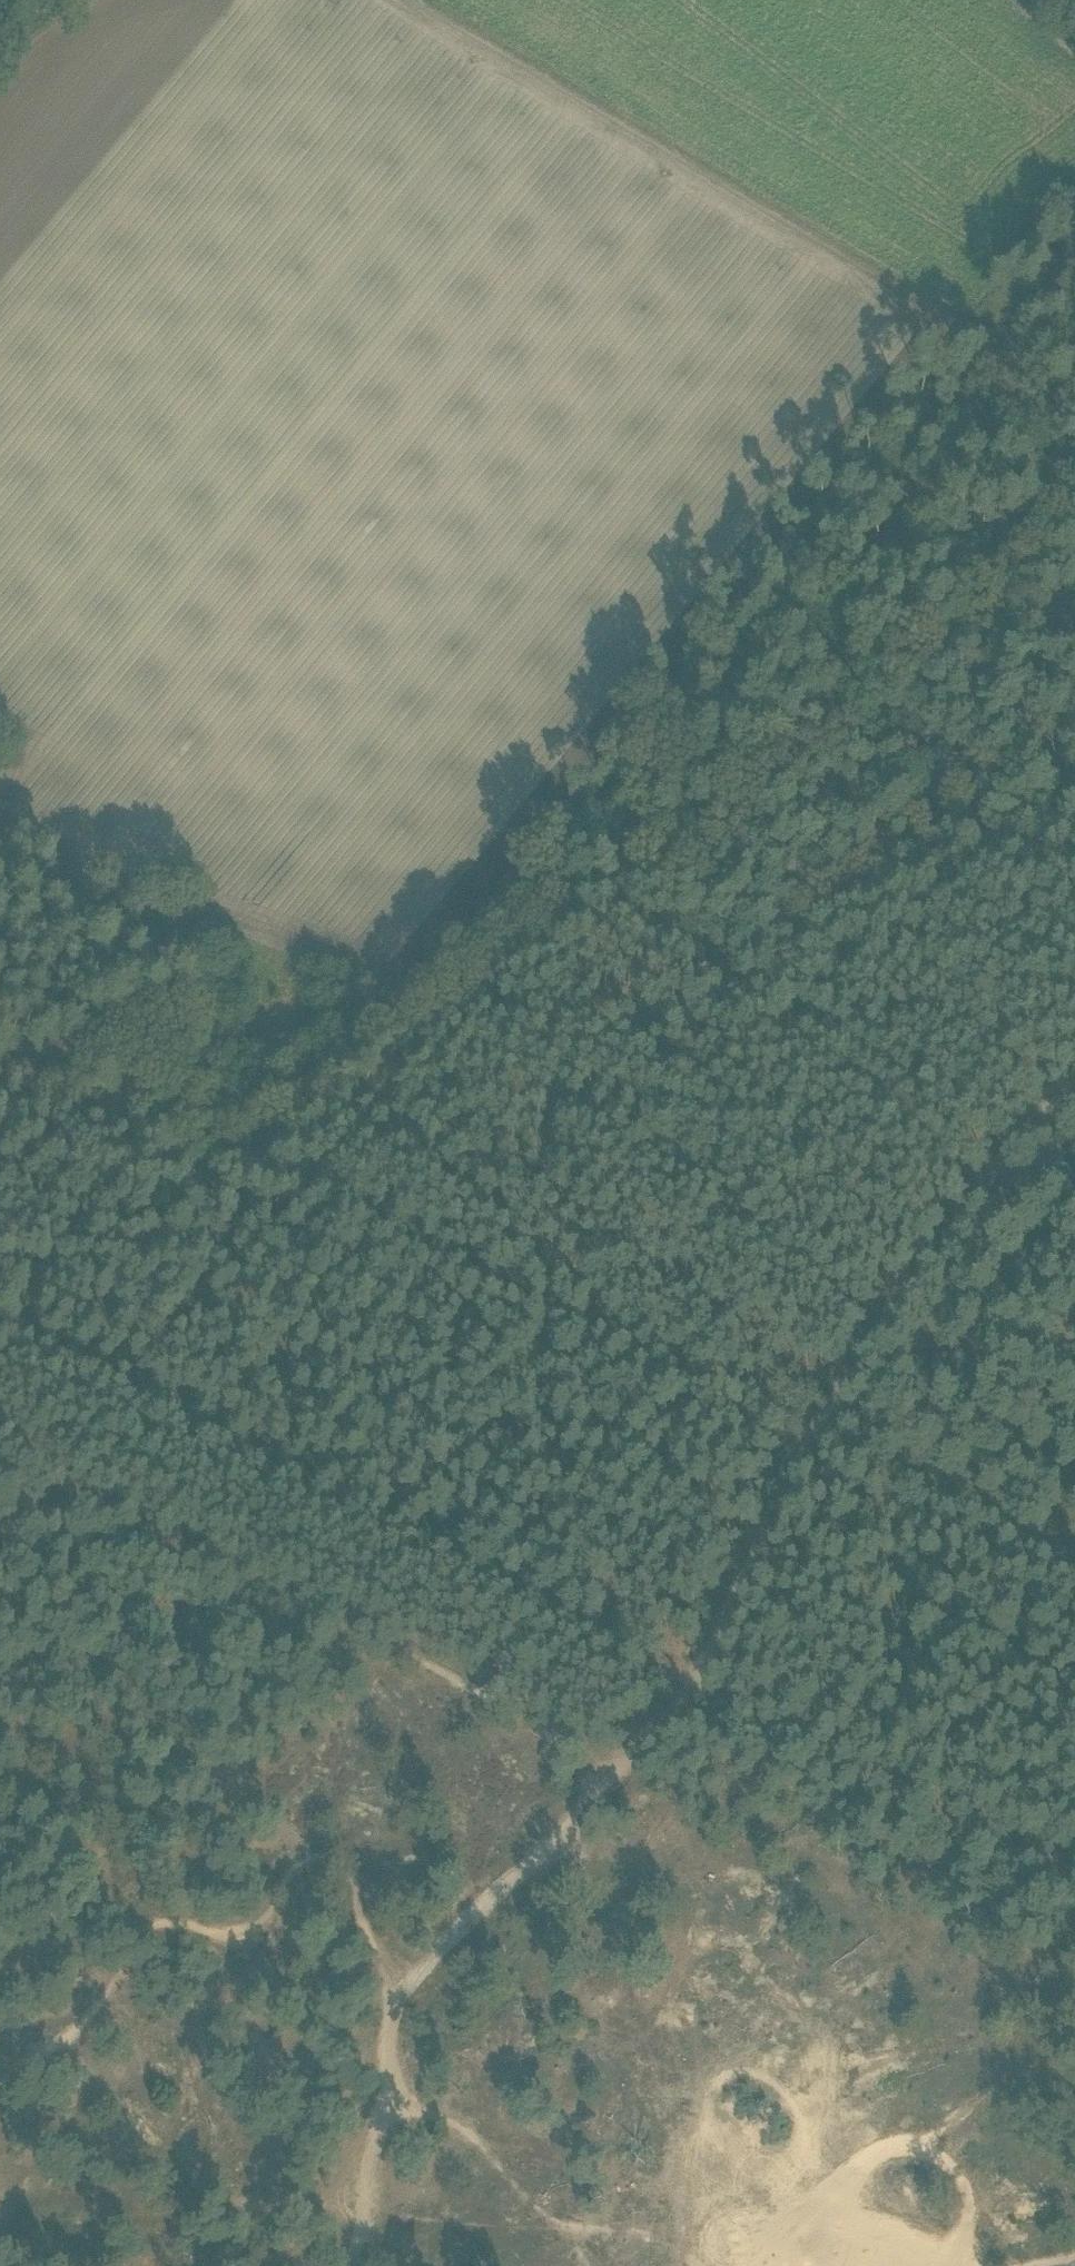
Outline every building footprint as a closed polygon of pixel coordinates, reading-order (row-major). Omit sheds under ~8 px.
[(1037,11),(1049,2),(1052,0),(1030,0),(1037,11)]
